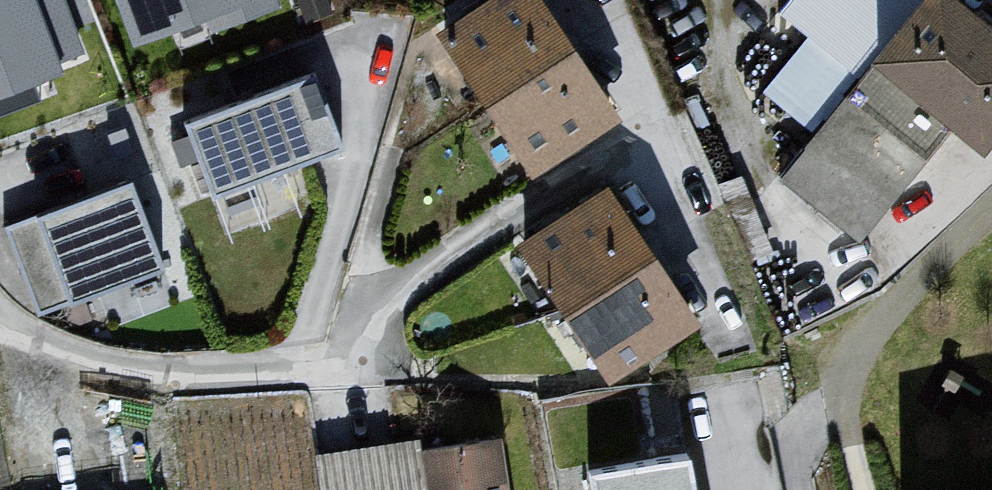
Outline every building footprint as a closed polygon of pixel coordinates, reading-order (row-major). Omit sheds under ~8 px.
[(42,87),(34,65),(84,47),(67,0),(0,0),(0,102),(42,87)] [(282,0),(123,0),(135,40),(178,27),(181,36),(283,4),(282,0)] [(447,44),(533,171),(621,113),(546,0),(514,0),(447,44)] [(895,63),(991,140),(991,11),(978,0),(952,0),(895,63)] [(315,73),(184,126),(212,198),(344,145),(315,73)] [(136,179),(40,209),(66,300),(164,266),(136,179)] [(532,255),(612,376),(697,321),(617,200),(532,255)] [(599,489),(699,489),(692,435),(594,447),(599,489)] [(433,459),(437,489),(512,489),(505,447),(433,459)]
